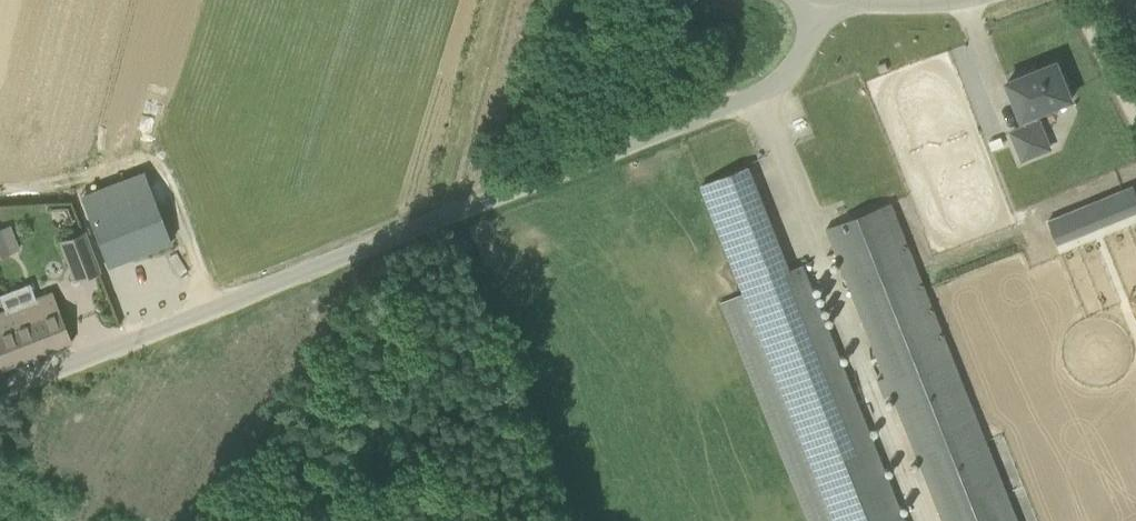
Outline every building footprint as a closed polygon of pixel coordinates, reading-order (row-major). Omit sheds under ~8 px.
[(1058,62),(1008,82),(1026,126),(1013,132),(1024,159),(1050,148),(1037,113),(1073,99),(1058,62)] [(804,264),(790,270),(748,166),(703,184),(737,268),(745,288),(746,291),(720,301),(806,520),(906,520),(804,264)] [(1045,217),(1055,242),(1135,212),(1135,197),(1132,185),(1045,217)] [(108,266),(172,241),(152,190),(88,214),(108,266)] [(933,281),(925,261),(916,264),(892,202),(828,228),(944,520),(1132,520),(1022,245),(933,281)] [(9,225),(0,229),(0,257),(19,250),(9,225)] [(101,271),(86,231),(59,240),(74,281),(101,271)] [(70,341),(56,302),(52,292),(30,301),(31,302),(7,311),(26,358),(70,341)] [(7,311),(0,314),(0,368),(26,358),(7,311)]
